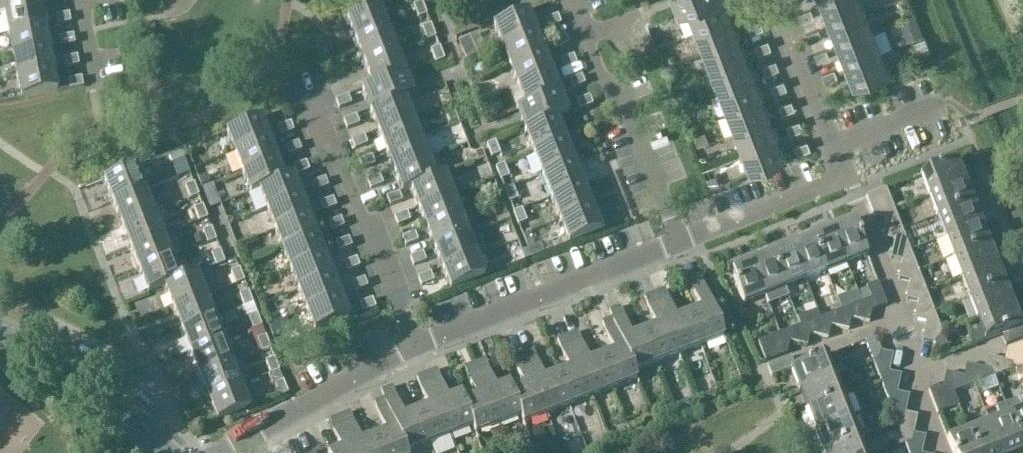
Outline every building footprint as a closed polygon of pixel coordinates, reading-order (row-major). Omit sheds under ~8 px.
[(4,13),(41,6),(50,4),(50,0),(2,0),(4,13)] [(704,4),(714,0),(675,0),(680,13),(690,10),(704,4)] [(694,21),(729,8),(726,0),(714,0),(704,4),(690,10),(694,21)] [(754,0),(750,0),(741,3),(744,12),(757,7),(754,0)] [(862,0),(822,0),(830,20),(864,6),(862,0)] [(426,15),(422,3),(413,6),(418,18),(426,15)] [(4,13),(8,34),(45,28),(41,6),(4,13)] [(346,19),(355,41),(388,29),(379,6),(346,19)] [(830,20),(838,41),(873,28),(864,6),(830,20)] [(906,13),(910,25),(926,20),(922,7),(906,13)] [(737,29),(729,8),(694,21),(702,43),(737,29)] [(812,8),(799,13),(803,21),(815,16),(812,8)] [(494,25),(502,46),(536,33),(528,12),(494,25)] [(71,22),(69,13),(56,16),(57,25),(71,22)] [(561,24),(557,15),(545,20),(548,28),(561,24)] [(765,27),(761,19),(749,24),(752,32),(765,27)] [(435,37),(430,25),(422,28),(427,41),(435,37)] [(45,28),(8,34),(12,56),(49,49),(45,28)] [(819,28),(807,33),(810,41),(823,36),(819,28)] [(838,41),(847,63),(881,50),(873,28),(838,41)] [(397,52),(388,29),(355,41),(364,64),(397,52)] [(702,43),(711,64),(746,51),(737,29),(702,43)] [(536,33),(502,46),(510,67),(544,53),(536,33)] [(74,44),(73,35),(60,38),(61,46),(74,44)] [(568,44),(565,36),(553,40),(556,49),(568,44)] [(772,47),(769,39),(757,44),(760,52),(772,47)] [(431,50),(436,63),(444,59),(439,47),(431,50)] [(827,48),(815,53),(818,61),(831,56),(827,48)] [(53,70),(49,49),(12,56),(17,77),(53,70)] [(890,71),(881,50),(847,63),(856,85),(890,71)] [(711,64),(719,86),(754,72),(746,51),(711,64)] [(406,74),(397,52),(364,64),(372,86),(373,87),(396,78),(406,74)] [(552,74),(544,53),(510,67),(518,87),(552,74)] [(78,65),(77,56),(64,59),(65,67),(78,65)] [(576,64),(573,56),(561,60),(564,69),(576,64)] [(780,67),(777,59),(765,64),(768,72),(780,67)] [(835,68),(823,73),(826,81),(839,77),(835,68)] [(57,91),(53,70),(17,77),(21,98),(57,91)] [(762,93),(754,72),(719,86),(727,107),(762,93)] [(552,74),(518,87),(526,108),(560,94),(552,74)] [(569,81),(572,89),(584,84),(581,76),(569,81)] [(68,80),(69,89),(82,87),(81,78),(68,80)] [(365,100),(370,110),(404,97),(396,78),(373,87),(372,86),(361,90),(365,100)] [(788,87),(785,79),(773,84),(776,92),(788,87)] [(727,107),(736,128),(771,115),(762,93),(727,107)] [(517,111),(525,130),(557,118),(568,114),(560,94),(526,108),(517,111)] [(351,104),(347,96),(335,101),(338,109),(351,104)] [(589,96),(577,101),(580,109),(592,105),(589,96)] [(370,110),(378,131),(412,118),(404,97),(370,110)] [(796,108),(793,99),(780,104),(784,113),(796,108)] [(736,128),(744,150),(779,136),(771,115),(736,128)] [(343,121),(346,129),(359,124),(355,116),(343,121)] [(412,118),(378,131),(386,152),(420,138),(412,118)] [(525,130),(534,153),(566,140),(557,118),(525,130)] [(226,132),(234,153),(269,140),(261,119),(226,132)] [(804,128),(801,119),(788,124),(791,133),(804,128)] [(295,135),(290,123),(278,128),(283,140),(295,135)] [(363,136),(351,141),(354,149),(366,144),(363,136)] [(788,157),(779,136),(744,150),(752,171),(788,157)] [(386,152),(394,172),(428,158),(420,138),(386,152)] [(269,140),(234,153),(242,174),(277,160),(269,140)] [(575,163),(566,140),(534,153),(542,176),(575,163)] [(796,144),(799,153),(812,148),(808,140),(796,144)] [(301,150),(298,142),(286,147),(289,155),(301,150)] [(496,142),(487,145),(492,158),(501,155),(496,142)] [(181,150),(169,155),(172,163),(184,159),(181,150)] [(371,156),(359,161),(362,169),(374,164),(371,156)] [(436,178),(428,158),(394,172),(402,192),(410,188),(436,178)] [(285,180),(277,160),(242,174),(250,194),(259,191),(259,190),(285,180)] [(920,176),(928,197),(966,182),(957,161),(920,176)] [(309,171),(306,162),(293,167),(297,175),(309,171)] [(542,176),(551,198),(584,186),(575,163),(542,176)] [(504,165),(495,168),(500,181),(509,178),(504,165)] [(104,180),(113,203),(145,191),(136,168),(104,180)] [(217,171),(206,174),(214,203),(225,199),(217,171)] [(410,188),(418,209),(453,195),(444,174),(436,178),(410,188)] [(259,190),(259,191),(267,210),(301,197),(293,176),(285,180),(259,190)] [(379,176),(367,181),(370,189),(382,185),(379,176)] [(325,178),(313,183),(312,183),(316,191),(328,187),(325,178)] [(928,197),(937,218),(974,203),(966,182),(928,197)] [(199,196),(194,184),(186,187),(190,199),(199,196)] [(551,198),(560,221),(592,209),(584,186),(551,198)] [(513,187),(504,191),(509,204),(518,200),(513,187)] [(874,218),(887,221),(889,213),(894,211),(886,189),(866,196),(874,218)] [(113,203),(122,226),(154,213),(145,191),(113,203)] [(399,193),(386,198),(389,206),(402,201),(399,193)] [(418,209),(426,229),(460,215),(453,195),(418,209)] [(267,210),(275,231),(309,217),(301,197),(267,210)] [(336,207),(333,199),(320,203),(324,212),(336,207)] [(937,218),(945,238),(982,224),(974,203),(937,218)] [(207,219),(202,206),(194,210),(199,222),(207,219)] [(601,231),(592,209),(560,221),(569,244),(601,231)] [(522,210),(513,214),(518,226),(527,223),(522,210)] [(889,213),(887,221),(883,239),(894,241),(896,233),(902,231),(894,211),(889,213)] [(154,213),(122,226),(130,248),(163,235),(154,213)] [(406,213),(394,218),(397,226),(410,221),(406,213)] [(460,215),(426,229),(434,249),(468,236),(460,215)] [(317,237),(309,217),(275,231),(283,251),(317,237)] [(344,227),(340,218),(328,223),(331,232),(344,227)] [(853,219),(832,228),(846,265),(867,257),(853,219)] [(945,238),(953,259),(990,244),(982,224),(945,238)] [(832,228),(811,236),(826,273),(846,265),(832,228)] [(216,241),(211,229),(203,232),(208,244),(216,241)] [(910,251),(902,231),(896,233),(894,241),(890,259),(902,261),(904,254),(910,251)] [(414,233),(402,238),(405,247),(418,242),(414,233)] [(171,258),(163,235),(130,248),(139,270),(171,258)] [(920,242),(930,270),(948,263),(938,235),(920,242)] [(476,256),(468,236),(434,249),(442,269),(476,256)] [(811,236),(791,244),(805,281),(826,273),(811,236)] [(325,257),(317,237),(283,251),(291,271),(325,257)] [(351,247),(348,238),(336,243),(339,251),(351,247)] [(785,289),(805,281),(791,244),(770,252),(785,289)] [(953,259),(961,279),(998,265),(990,244),(953,259)] [(540,246),(528,251),(532,259),(543,255),(540,246)] [(225,263),(220,251),(211,254),(216,266),(225,263)] [(532,259),(528,251),(520,254),(524,262),(532,259)] [(918,273),(910,251),(904,254),(902,261),(898,280),(911,282),(912,275),(918,273)] [(764,297),(785,289),(770,252),(750,260),(764,297)] [(422,253),(410,258),(413,267),(425,262),(422,253)] [(485,277),(476,256),(442,269),(450,290),(485,277)] [(291,271),(298,291),(333,278),(325,257),(291,271)] [(180,280),(171,258),(139,270),(148,293),(165,286),(180,280)] [(359,266),(356,259),(344,263),(347,271),(359,266)] [(743,305),(764,297),(750,260),(729,268),(743,305)] [(961,279),(969,300),(1006,286),(998,265),(961,279)] [(239,269),(231,273),(236,285),(244,282),(239,269)] [(165,286),(174,308),(205,296),(197,273),(180,280),(165,286)] [(912,275),(911,282),(907,300),(918,303),(920,296),(926,293),(918,273),(912,275)] [(430,274),(418,278),(421,287),(433,282),(430,274)] [(701,309),(688,314),(701,346),(724,337),(700,276),(689,280),(701,309)] [(333,278),(298,291),(306,311),(341,298),(333,278)] [(367,287),(364,279),(352,284),(355,292),(367,287)] [(872,300),(861,303),(863,308),(873,311),(887,305),(878,283),(867,287),(872,300)] [(1006,286),(969,300),(977,321),(1014,306),(1006,286)] [(665,290),(654,294),(678,355),(701,346),(688,314),(676,319),(665,290)] [(253,304),(248,292),(240,295),(244,307),(253,304)] [(934,313),(926,293),(920,296),(918,303),(914,320),(927,323),(928,315),(934,313)] [(678,355),(654,294),(644,298),(655,327),(643,332),(656,364),(678,355)] [(205,296),(174,308),(182,331),(214,318),(205,296)] [(349,319),(341,298),(306,311),(314,332),(349,319)] [(360,304),(363,312),(375,307),(372,299),(360,304)] [(861,303),(842,311),(844,317),(852,319),(869,323),(873,311),(863,308),(861,303)] [(1014,306),(977,321),(981,331),(969,336),(973,346),(1002,335),(1006,346),(1022,339),(1022,327),(1022,326),(1014,306)] [(609,312),(612,319),(633,373),(634,372),(656,364),(643,332),(632,336),(620,307),(609,312)] [(842,311),(821,319),(823,324),(831,326),(849,331),(852,319),(844,317),(842,311)] [(923,341),(934,343),(936,336),(942,334),(934,313),(928,315),(927,323),(923,341)] [(261,327),(257,314),(248,318),(253,330),(261,327)] [(215,321),(214,318),(182,331),(191,353),(223,341),(219,330),(225,328),(222,318),(215,321)] [(601,357),(614,389),(637,380),(634,372),(633,373),(612,319),(602,322),(613,352),(601,357)] [(821,319),(800,327),(802,332),(811,334),(828,338),(831,326),(823,324),(821,319)] [(800,327),(780,334),(782,340),(790,342),(808,346),(811,334),(802,332),(800,327)] [(592,398),(614,389),(601,357),(589,361),(578,332),(568,336),(592,398)] [(787,354),(790,342),(782,340),(780,334),(758,343),(766,362),(787,354)] [(936,336),(934,343),(940,359),(950,355),(942,334),(936,336)] [(569,406),(592,398),(568,336),(557,340),(568,369),(556,374),(569,406)] [(270,349),(265,337),(257,340),(262,352),(270,349)] [(880,360),(882,352),(876,338),(866,342),(874,363),(880,360)] [(223,341),(191,353),(200,375),(231,363),(223,341)] [(1006,361),(1014,363),(1016,369),(1022,366),(1022,343),(1008,349),(1006,361)] [(547,415),(569,406),(556,374),(545,378),(533,349),(523,353),(547,415)] [(894,355),(882,352),(880,360),(874,363),(882,384),(888,382),(890,373),(894,355)] [(524,424),(547,415),(523,353),(512,358),(524,387),(512,391),(522,416),(521,417),(524,424)] [(791,371),(798,391),(836,376),(828,356),(795,368),(791,357),(767,366),(772,378),(791,371)] [(988,357),(985,369),(993,371),(996,377),(1016,369),(1014,363),(1006,361),(988,357)] [(271,375),(272,374),(279,372),(274,359),(266,362),(271,375)] [(485,360),(475,364),(499,425),(521,417),(522,416),(512,391),(509,384),(496,389),(485,360)] [(240,385),(231,363),(200,375),(208,398),(240,385)] [(476,397),(464,402),(473,426),(472,426),(475,434),(499,425),(475,364),(464,368),(476,397)] [(976,385),(996,377),(993,371),(985,369),(967,365),(965,377),(973,379),(976,385)] [(451,435),(472,426),(473,426),(464,402),(461,394),(448,399),(437,370),(427,374),(451,435)] [(902,376),(890,373),(888,382),(882,384),(890,404),(897,401),(898,394),(902,376)] [(955,393),(976,385),(973,379),(965,377),(947,373),(944,385),(953,387),(955,393)] [(451,435),(427,374),(417,378),(428,407),(416,411),(428,443),(451,435)] [(836,376),(798,391),(806,411),(844,397),(836,376)] [(275,385),(279,397),(288,394),(283,382),(275,385)] [(249,408),(240,385),(208,398),(217,421),(249,408)] [(944,397),(955,393),(953,387),(944,385),(929,391),(938,413),(949,409),(944,397)] [(406,452),(428,443),(416,411),(404,416),(392,387),(381,391),(384,399),(405,452),(406,452)] [(890,404),(898,425),(904,423),(906,414),(910,396),(898,394),(897,401),(890,404)] [(806,411),(814,432),(852,418),(844,397),(806,411)] [(373,437),(379,452),(406,452),(405,452),(384,399),(374,403),(386,432),(373,437)] [(989,423),(1001,452),(1022,452),(1022,449),(1010,415),(1006,404),(996,408),(1000,418),(989,423)] [(1010,415),(1022,449),(1022,409),(1010,415)] [(373,437),(361,442),(350,413),(340,417),(354,452),(379,452),(373,437)] [(918,416),(906,414),(904,423),(898,425),(906,446),(912,443),(914,434),(918,416)] [(340,417),(330,420),(341,450),(332,452),(354,452),(340,417)] [(852,418),(814,432),(822,452),(859,438),(852,418)] [(969,431),(978,452),(1001,452),(989,423),(969,431)] [(969,431),(948,439),(953,452),(978,452),(969,431)] [(909,452),(922,452),(925,438),(914,434),(912,443),(906,446),(909,452)] [(822,452),(865,452),(859,438),(822,452)]
